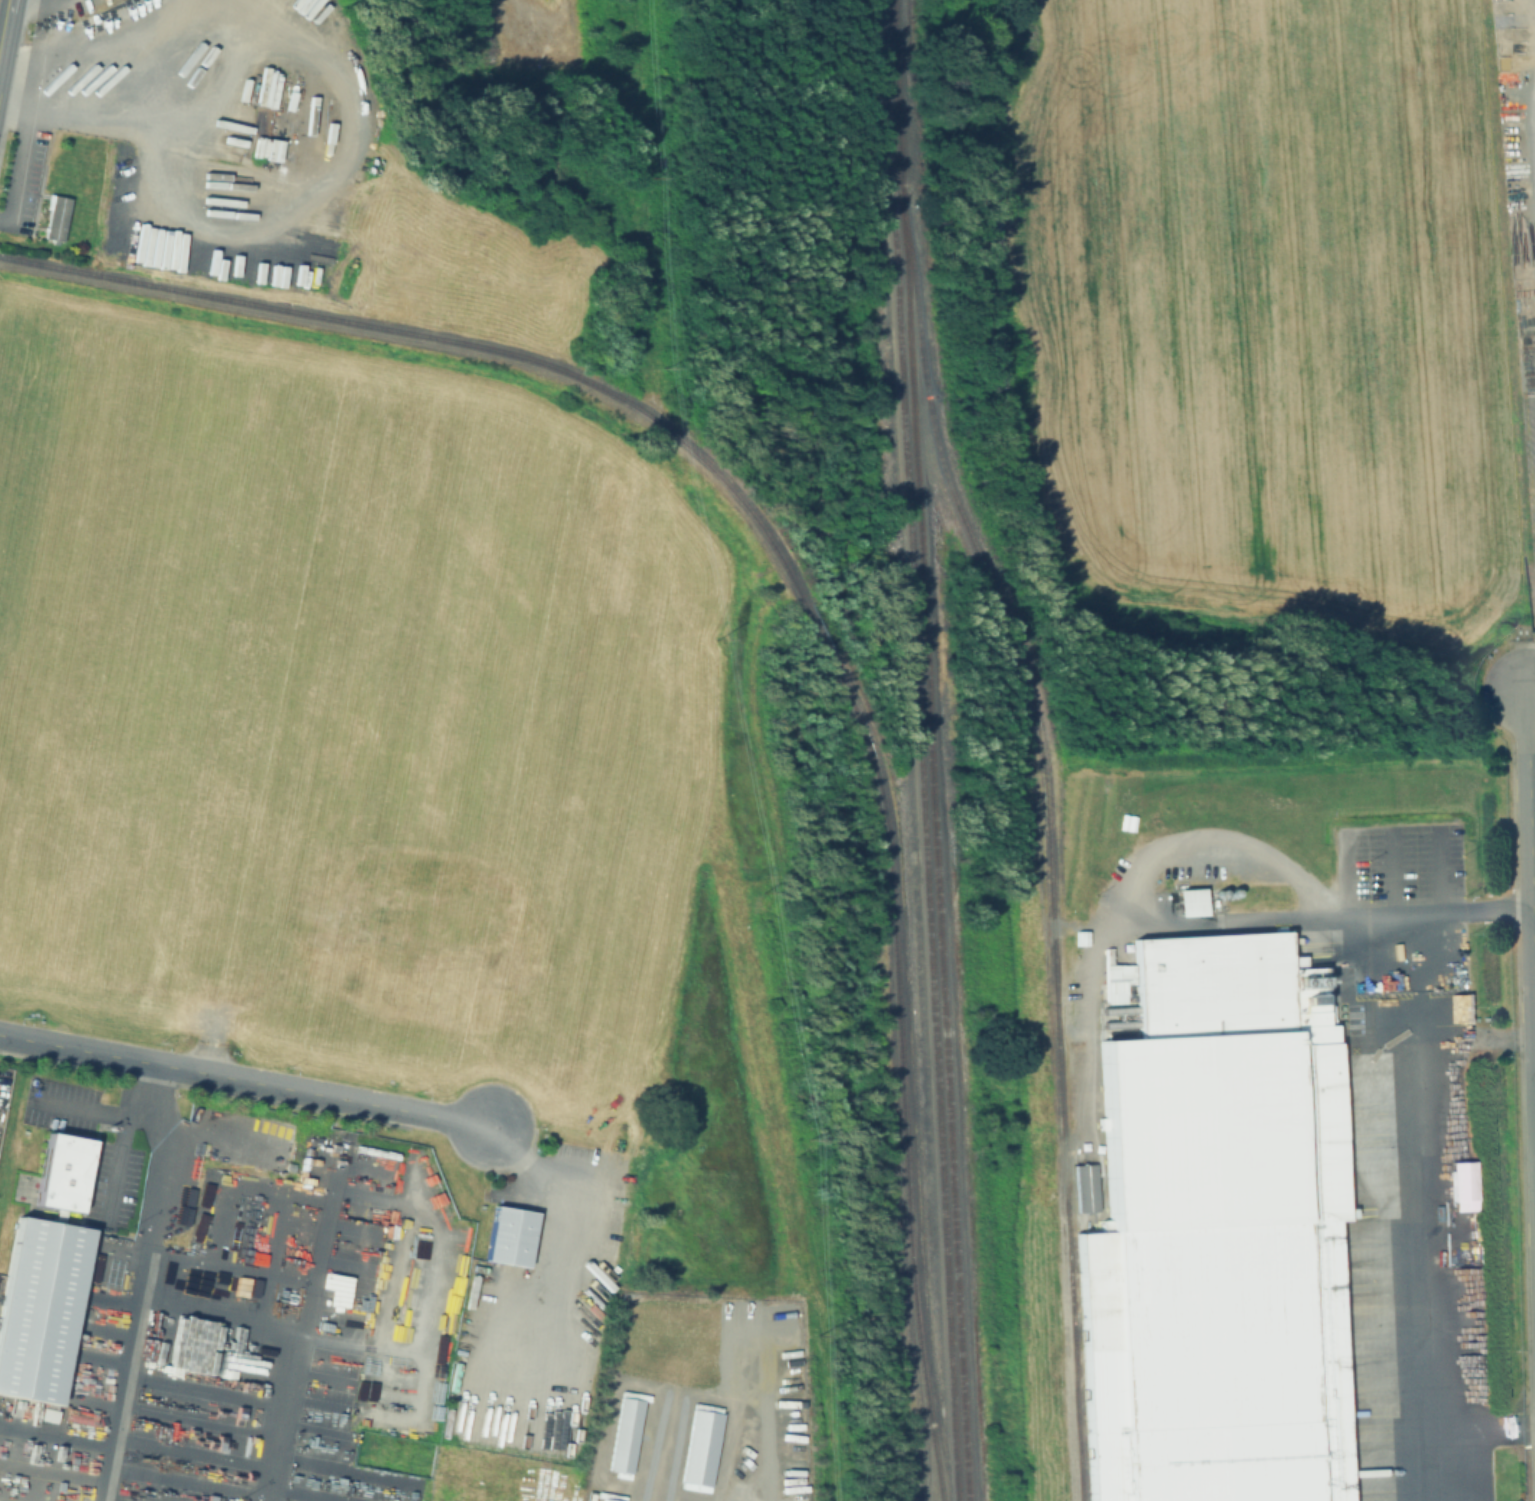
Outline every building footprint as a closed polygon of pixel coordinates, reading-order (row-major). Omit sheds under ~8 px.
[(68,199),(60,241),(42,238),(48,211),(43,210),(46,194),(68,199)] [(1324,1021),(1348,1500),(1088,1500),(1075,1229),(1098,1228),(1088,1038),(1136,1035),(1134,1003),(1103,1004),(1100,945),(1108,945),(1110,968),(1133,967),(1131,938),(1285,930),(1287,967),(1323,965),(1325,1005),(1332,1004),(1333,1020),(1324,1021)] [(87,1137),(74,1211),(31,1203),(44,1130),(87,1137)] [(1448,1161),(1472,1160),(1474,1210),(1450,1211),(1448,1161)] [(525,1267),(483,1261),(491,1206),(533,1211),(525,1267)] [(55,1403),(0,1393),(0,1291),(14,1214),(87,1228),(55,1403)] [(619,1397),(639,1400),(628,1472),(607,1469),(619,1397)] [(709,1486),(678,1481),(691,1408),(721,1413),(709,1486)]
